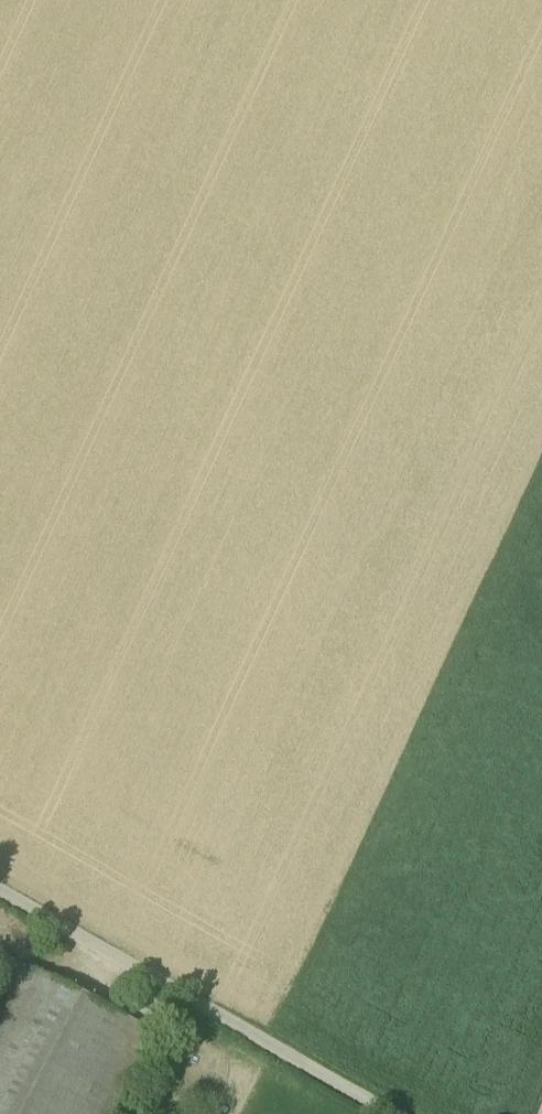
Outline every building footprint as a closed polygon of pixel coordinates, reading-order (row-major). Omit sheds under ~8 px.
[(2,960),(0,964),(0,1113),(122,1113),(160,1040),(2,960)]
